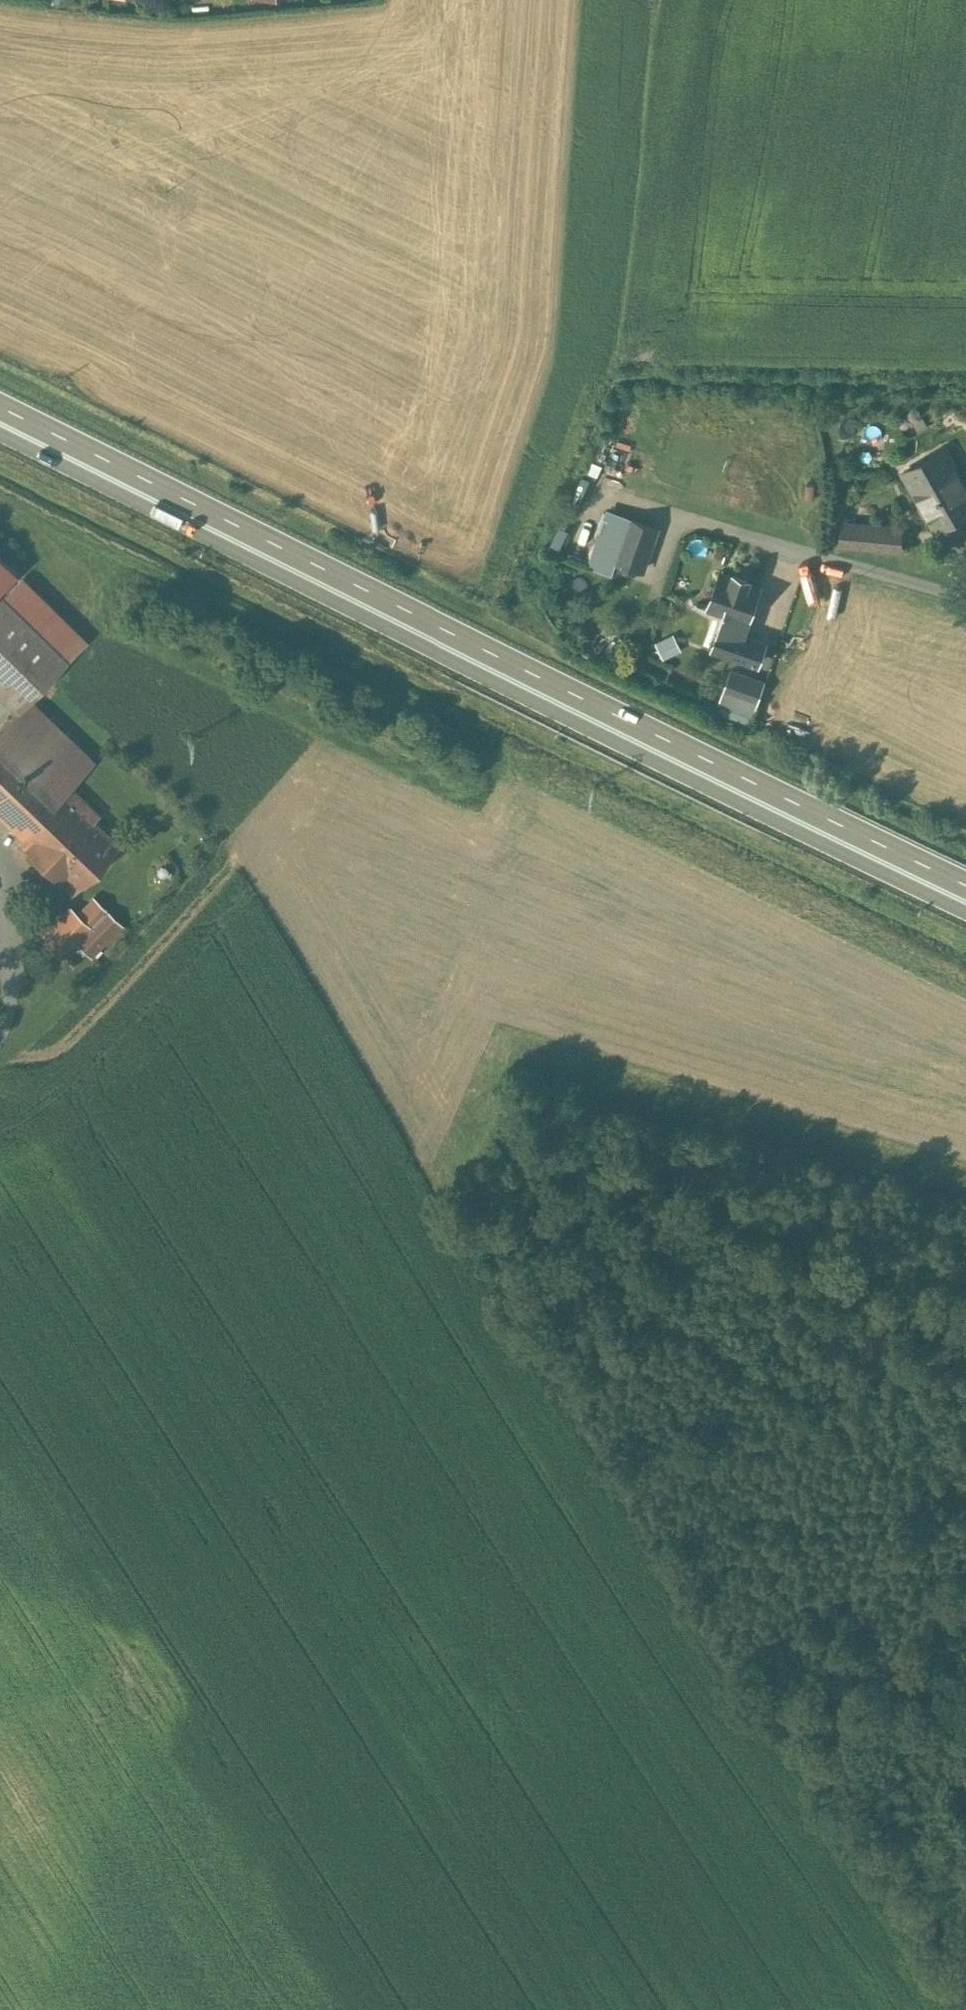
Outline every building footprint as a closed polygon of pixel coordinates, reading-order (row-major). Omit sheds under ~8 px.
[(904,472),(938,532),(952,524),(965,517),(965,516),(965,485),(945,448),(904,472)] [(661,523),(601,503),(582,559),(613,570),(618,557),(645,566),(661,523)] [(903,526),(842,521),(840,543),(901,549),(903,526)] [(938,532),(952,557),(965,549),(965,548),(952,524),(938,532)] [(15,570),(0,556),(0,586),(15,570)] [(759,586),(721,573),(710,606),(733,614),(728,629),(727,629),(720,647),(758,661),(764,642),(742,634),(759,586)] [(19,709),(28,699),(47,681),(86,642),(20,577),(0,597),(0,691),(19,709)] [(661,656),(681,649),(675,631),(655,638),(661,656)] [(751,676),(730,669),(723,690),(744,697),(751,676)] [(763,680),(751,676),(744,697),(755,701),(763,680)] [(0,728),(0,731),(63,791),(92,761),(28,699),(19,709),(0,728)] [(0,731),(0,814),(24,837),(49,811),(46,808),(63,791),(0,731)] [(99,814),(82,798),(76,804),(63,791),(46,808),(49,811),(24,837),(21,840),(29,848),(31,845),(59,871),(56,874),(72,890),(116,843),(93,820),(99,814)] [(44,923),(36,932),(61,956),(77,939),(91,952),(119,923),(94,899),(79,914),(71,907),(50,929),(44,923)]
